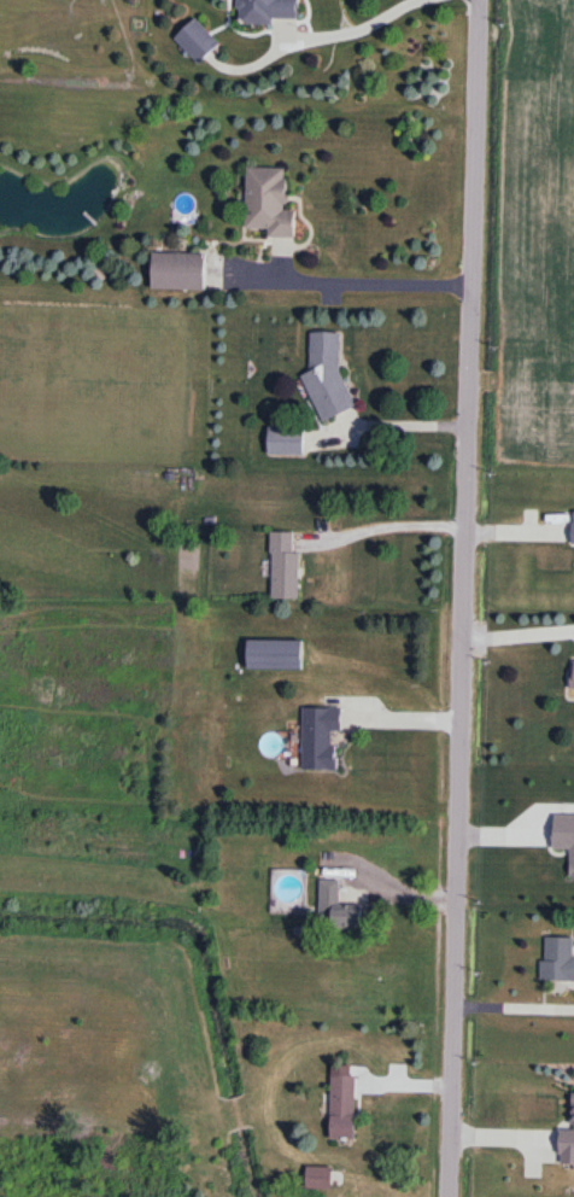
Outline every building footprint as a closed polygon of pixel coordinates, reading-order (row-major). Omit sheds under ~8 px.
[(241,23),(299,24),(299,0),(242,0),(241,23)] [(176,41),(200,65),(221,45),(196,21),(176,41)] [(296,239),(296,211),(287,210),(288,170),(248,169),(246,232),(269,232),(269,238),(296,239)] [(206,255),(153,255),(153,291),(206,291),(206,255)] [(341,334),(311,334),(311,373),(304,376),(323,423),(357,409),(341,371),(341,334)] [(304,428),(269,428),(269,456),(304,456),(304,428)] [(299,600),(299,533),(272,534),(273,600),(299,600)] [(302,669),(302,640),(248,640),(248,669),(302,669)] [(303,707),(304,770),(336,769),(336,731),(342,731),(342,707),(303,707)] [(365,906),(341,906),(341,880),(322,880),(322,927),(365,927),(365,906)] [(545,938),(544,982),(573,982),(573,938),(545,938)] [(356,1076),(332,1076),(332,1140),(356,1140),(356,1076)]
